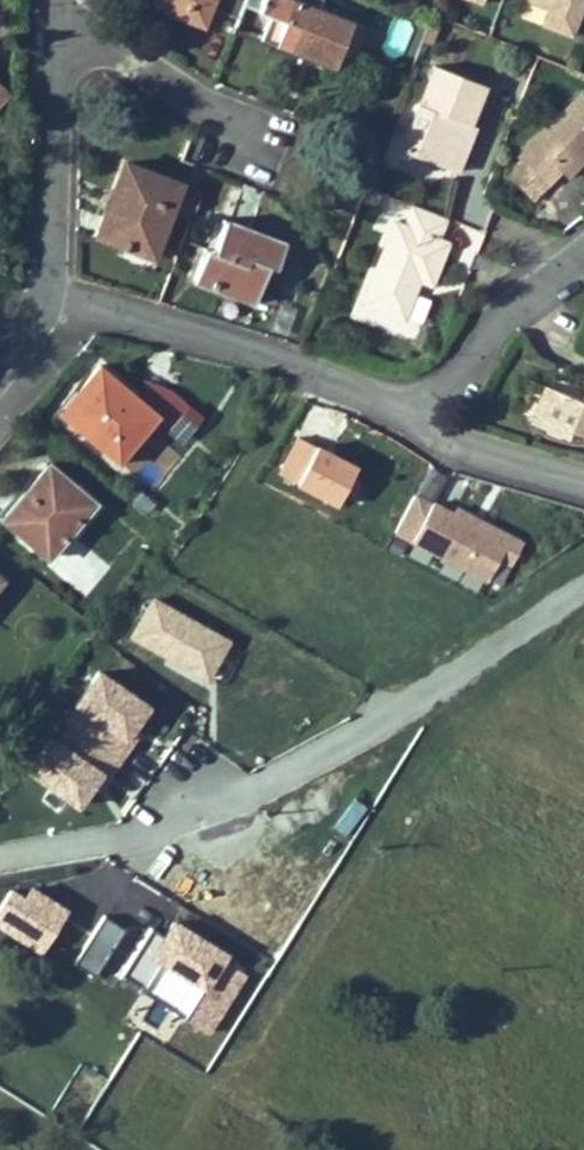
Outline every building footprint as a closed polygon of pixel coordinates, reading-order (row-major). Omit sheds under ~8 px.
[(205,13),(235,24),(243,4),(245,0),(157,0),(155,4),(202,23),(205,13)] [(261,40),(302,55),(305,48),(337,59),(352,20),(320,8),(323,0),(245,0),(243,4),(270,14),(261,40)] [(480,10),(484,0),(449,0),(480,10)] [(583,11),(583,0),(522,0),(515,20),(574,40),(583,11)] [(337,59),(305,48),(302,55),(334,67),(337,59)] [(401,150),(447,167),(464,124),(469,126),(486,85),(435,65),(401,150)] [(520,157),(547,185),(563,169),(570,176),(583,162),(583,155),(583,153),(583,152),(583,93),(520,157)] [(475,128),(469,126),(464,124),(447,167),(458,171),(475,128)] [(201,194),(126,164),(111,201),(98,233),(151,255),(167,214),(190,223),(201,194)] [(412,276),(420,279),(431,284),(447,243),(439,240),(447,220),(413,206),(404,226),(396,223),(363,304),(404,320),(417,287),(408,284),(412,276)] [(195,278),(254,301),(265,274),(269,266),(273,268),(284,243),(228,222),(215,252),(208,249),(195,278)] [(412,276),(408,284),(417,287),(420,279),(412,276)] [(97,369),(76,394),(82,398),(66,418),(117,461),(154,417),(97,369)] [(538,426),(544,428),(558,393),(551,390),(538,426)] [(558,393),(544,428),(577,440),(579,434),(583,435),(583,403),(558,393)] [(159,436),(187,449),(201,417),(173,404),(159,436)] [(334,516),(357,473),(295,438),(271,482),(334,516)] [(23,494),(31,500),(8,527),(47,558),(93,503),(48,465),(23,494)] [(353,478),(346,499),(362,505),(369,484),(353,478)] [(498,595),(522,543),(413,492),(389,544),(498,595)] [(0,521),(8,527),(31,500),(23,494),(0,521)] [(138,635),(292,724),(311,692),(156,604),(138,635)] [(83,778),(36,791),(44,821),(91,808),(83,778)] [(16,879),(0,905),(0,912),(42,937),(61,906),(16,879)] [(74,956),(94,969),(124,923),(104,910),(74,956)] [(180,1019),(204,1034),(243,969),(219,955),(224,946),(172,915),(162,931),(149,923),(121,969),(144,983),(163,951),(206,976),(180,1019)]
